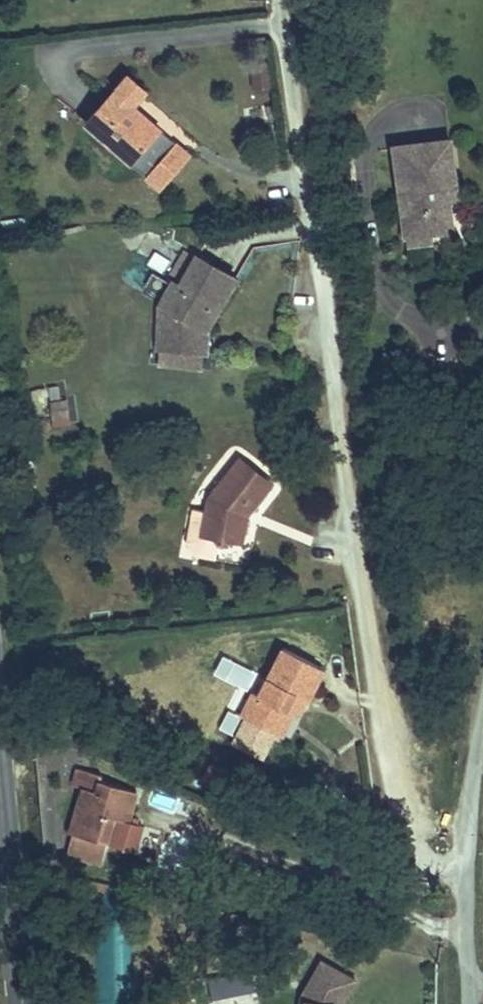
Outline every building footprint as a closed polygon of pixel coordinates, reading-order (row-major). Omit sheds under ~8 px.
[(119,32),(72,82),(113,119),(151,77),(129,56),(137,48),(119,32)] [(151,77),(113,119),(125,130),(163,88),(151,77)] [(459,110),(404,119),(419,220),(440,217),(439,210),(462,206),(458,178),(455,159),(466,157),(459,110)] [(473,205),(466,157),(455,159),(458,178),(462,206),(473,205)] [(189,316),(188,303),(196,289),(219,253),(183,230),(165,259),(156,254),(145,271),(160,281),(145,295),(146,317),(189,316)] [(197,315),(196,289),(188,303),(189,316),(193,315),(197,315)] [(194,331),(193,315),(189,316),(146,317),(147,333),(194,331)] [(69,421),(64,384),(48,386),(53,423),(69,421)] [(172,525),(197,531),(204,511),(220,507),(226,493),(219,487),(223,479),(238,479),(254,459),(249,454),(254,447),(222,425),(199,458),(193,478),(177,474),(167,512),(172,525)] [(308,639),(269,618),(241,672),(234,669),(224,688),(261,707),(273,684),(283,666),(289,669),(292,670),(308,639)] [(280,687),(289,669),(283,666),(273,684),(280,687)] [(63,835),(59,851),(85,857),(89,839),(79,837),(85,816),(97,819),(111,822),(117,792),(82,782),(83,776),(59,770),(55,788),(67,793),(56,832),(63,835)] [(79,837),(89,839),(93,840),(97,819),(85,816),(79,837)] [(235,913),(223,930),(242,942),(253,925),(235,913)] [(354,953),(321,934),(303,966),(295,994),(297,1003),(336,1003),(334,995),(337,984),(354,953)]
